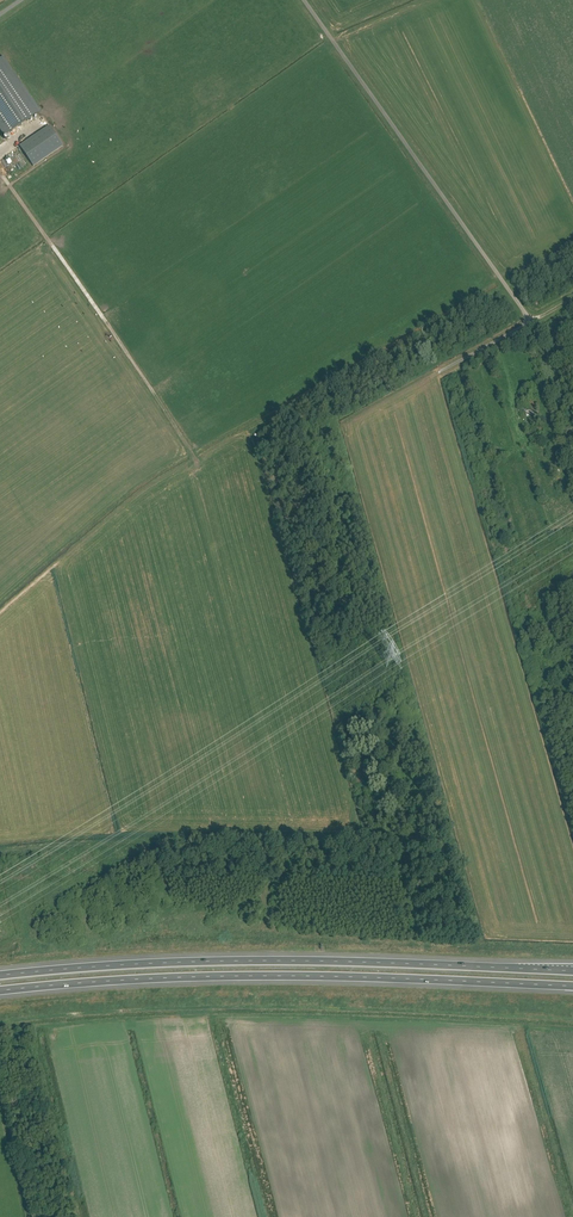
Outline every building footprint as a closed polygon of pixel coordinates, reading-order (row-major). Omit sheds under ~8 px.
[(3,57),(0,59),(0,130),(4,136),(40,111),(3,57)] [(49,126),(19,147),(33,166),(62,146),(49,126)]
